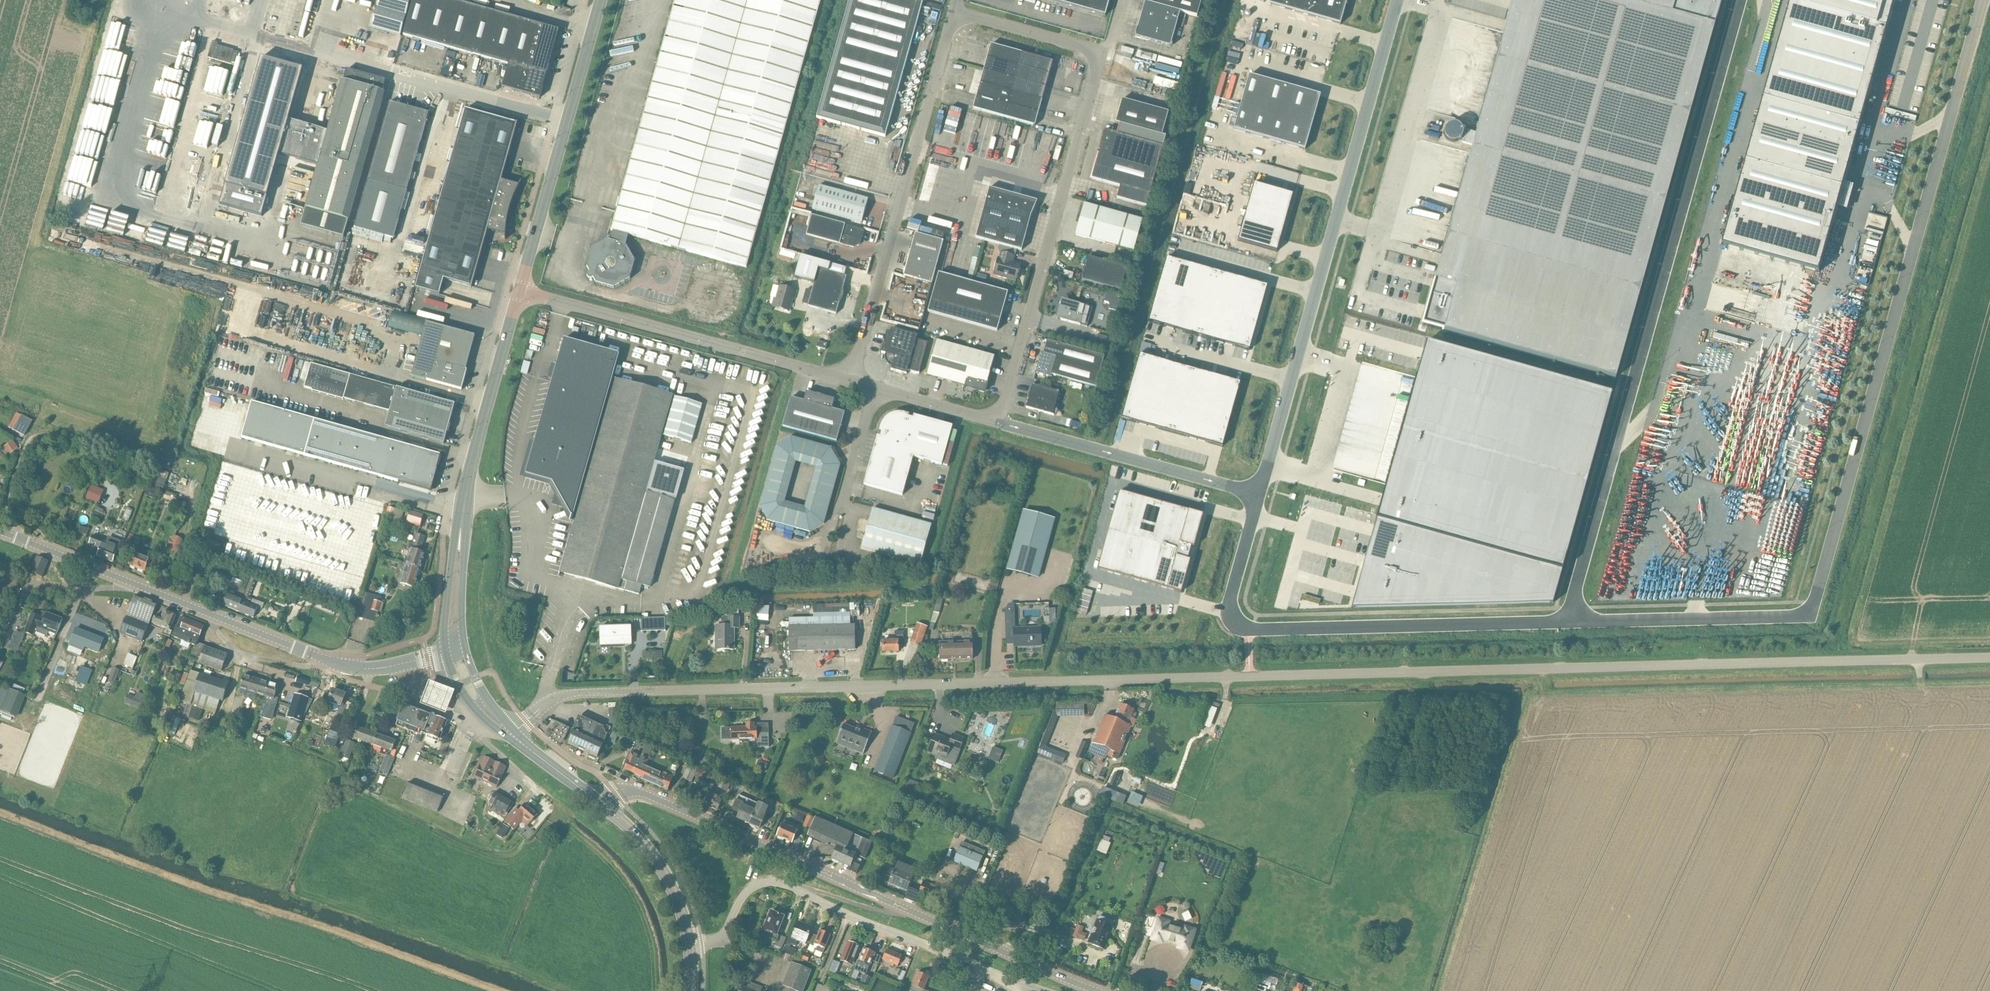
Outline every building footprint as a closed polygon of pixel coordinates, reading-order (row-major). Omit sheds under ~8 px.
[(412,0),(378,0),(370,27),(401,36),(412,0)] [(451,0),(414,0),(404,35),(439,45),(451,0)] [(487,9),(455,0),(451,0),(439,45),(447,47),(474,55),(487,9)] [(587,268),(590,273),(588,274),(587,277),(588,279),(591,279),(593,278),(596,283),(614,288),(630,279),(635,261),(626,245),(629,235),(746,268),(822,0),(676,0),(611,230),(614,231),(611,241),(608,240),(592,250),(587,268)] [(817,118),(885,137),(924,0),(849,0),(817,118)] [(1105,16),(1110,0),(1047,0),(1105,16)] [(1180,12),(1197,17),(1201,0),(1145,0),(1145,2),(1180,12)] [(1269,4),(1340,25),(1347,0),(1270,0),(1269,4)] [(1422,324),(1472,338),(1475,339),(1478,340),(1481,341),(1615,378),(1720,0),(1512,0),(1507,20),(1505,26),(1503,33),(1502,39),(1499,49),(1497,57),(1494,66),(1492,75),(1489,83),(1487,93),(1484,101),(1482,108),(1480,117),(1478,124),(1470,153),(1467,163),(1465,169),(1462,180),(1460,188),(1458,196),(1455,205),(1453,215),(1450,223),(1448,231),(1446,240),(1443,251),(1442,254),(1440,259),(1439,264),(1422,324)] [(1705,310),(1801,336),(1895,0),(1792,0),(1705,310)] [(295,35),(303,6),(284,1),(276,30),(295,35)] [(1170,47),(1180,12),(1145,2),(1135,37),(1170,47)] [(509,65),(522,19),(487,9),(474,55),(483,57),(509,65)] [(509,65),(547,75),(560,30),(522,19),(509,65)] [(1018,67),(1022,54),(991,45),(987,58),(1018,67)] [(1018,67),(1049,76),(1053,63),(1022,54),(1018,67)] [(261,57),(219,205),(262,217),(279,155),(318,166),(301,225),(344,237),(385,93),(382,92),(386,81),(347,70),(344,81),(342,81),(328,131),(289,120),(304,69),(261,57)] [(1015,80),(1018,67),(987,58),(983,71),(1015,80)] [(540,98),(547,75),(509,65),(502,87),(540,98)] [(1045,88),(1049,76),(1018,67),(1015,80),(1045,88)] [(1011,92),(1015,80),(983,71),(980,83),(1011,92)] [(1249,76),(1234,130),(1305,150),(1320,96),(1249,76)] [(1042,101),(1045,88),(1015,80),(1011,92),(1042,101)] [(1007,105),(1011,92),(980,83),(976,96),(1007,105)] [(1038,114),(1042,101),(1011,92),(1007,105),(1038,114)] [(1004,118),(1007,105),(976,96),(973,109),(1004,118)] [(1119,124),(1162,136),(1168,113),(1122,100),(1115,123),(1119,124)] [(390,102),(354,228),(384,236),(393,239),(429,113),(390,102)] [(1035,127),(1038,114),(1007,105),(1004,118),(1035,127)] [(521,181),(519,185),(502,180),(517,123),(466,109),(416,288),(439,295),(442,287),(444,279),(472,287),(487,230),(505,235),(505,240),(506,240),(506,236),(506,233),(506,231),(506,228),(507,224),(509,211),(510,212),(511,211),(512,210),(512,209),(512,208),(511,208),(511,207),(510,207),(513,199),(515,196),(517,192),(518,189),(519,187),(520,184),(522,181),(521,181)] [(1166,137),(1162,136),(1119,124),(1117,134),(1105,131),(1091,179),(1120,187),(1117,199),(1146,207),(1166,137)] [(1455,144),(1458,143),(1460,141),(1461,138),(1462,135),(1461,132),(1460,130),(1458,128),(1455,126),(1452,126),(1449,127),(1447,129),(1445,131),(1444,134),(1444,136),(1445,139),(1447,142),(1449,143),(1452,144),(1455,144)] [(1254,184),(1238,241),(1276,252),(1292,195),(1254,184)] [(862,223),(868,199),(855,196),(819,186),(812,210),(862,223)] [(990,188),(976,238),(999,245),(1017,249),(1022,251),(1031,215),(1037,202),(990,188)] [(1134,252),(1142,220),(1084,204),(1075,235),(1134,252)] [(854,248),(860,245),(864,230),(812,216),(807,235),(854,248)] [(904,276),(932,284),(935,273),(943,242),(915,234),(904,276)] [(998,258),(994,274),(1016,281),(1020,267),(1011,265),(1014,256),(1015,256),(1017,249),(999,245),(998,249),(1001,255),(1000,259),(998,258)] [(800,256),(794,278),(814,284),(812,292),(806,290),(802,303),(808,305),(808,307),(836,314),(839,303),(843,296),(843,288),(846,277),(835,274),(837,266),(800,256)] [(1121,291),(1127,268),(1088,257),(1082,280),(1121,291)] [(1167,259),(1149,322),(1250,350),(1267,287),(1167,259)] [(1072,279),(1073,273),(1064,271),(1062,276),(1072,279)] [(997,331),(1008,293),(973,283),(938,274),(928,312),(997,331)] [(794,299),(797,291),(780,287),(777,299),(775,298),(772,306),(789,311),(792,299),(794,299)] [(1106,294),(1104,301),(1108,302),(1109,305),(1108,309),(1116,311),(1118,305),(1119,297),(1106,294)] [(1063,307),(1059,309),(1060,312),(1061,312),(1062,315),(1061,320),(1080,325),(1087,327),(1092,308),(1085,306),(1066,301),(1065,306),(1063,307)] [(426,323),(426,322),(407,317),(392,313),(388,328),(422,337),(426,323)] [(459,389),(461,390),(465,377),(464,376),(475,336),(426,323),(422,337),(412,377),(459,389)] [(917,336),(892,329),(891,333),(887,332),(881,353),(885,354),(885,357),(885,359),(886,361),(887,362),(890,365),(891,366),(893,366),(891,371),(906,375),(908,371),(919,374),(927,343),(916,340),(917,336)] [(1095,341),(1094,346),(1107,349),(1109,343),(1107,343),(1106,342),(1108,337),(1097,334),(1095,340),(1095,341)] [(564,339),(526,474),(552,482),(559,495),(555,497),(560,506),(564,503),(571,516),(569,522),(570,523),(571,521),(574,522),(559,576),(560,573),(639,595),(641,586),(651,589),(667,531),(676,500),(684,471),(654,462),(662,435),(691,443),(702,405),(673,396),(615,380),(611,379),(618,354),(564,339)] [(816,347),(826,350),(827,344),(817,341),(816,347)] [(927,375),(985,391),(994,357),(936,341),(927,375)] [(1105,357),(1047,342),(1044,354),(1041,354),(1035,374),(1051,378),(1051,376),(1096,388),(1105,357)] [(1351,609),(1350,613),(1552,608),(1612,394),(1610,394),(1426,343),(1425,343),(1424,343),(1351,609)] [(1139,355),(1121,418),(1222,446),(1240,383),(1139,355)] [(306,381),(304,388),(312,390),(312,391),(343,400),(344,399),(382,410),(389,412),(388,415),(385,427),(444,443),(454,407),(454,405),(408,391),(396,388),(350,375),(311,364),(310,370),(306,381)] [(1053,415),(1059,393),(1032,385),(1026,408),(1053,415)] [(816,395),(806,392),(804,402),(791,398),(782,427),(837,442),(845,413),(832,409),(834,400),(824,397),(816,395)] [(431,492),(437,470),(437,469),(439,462),(441,455),(252,402),(242,438),(398,482),(398,483),(431,492)] [(16,412),(8,427),(12,430),(21,415),(16,412)] [(913,419),(909,417),(909,415),(904,414),(899,413),(894,413),(889,416),(885,419),(882,423),(880,428),(878,433),(881,433),(879,438),(877,437),(864,485),(902,496),(913,457),(942,465),(952,427),(914,416),(913,419)] [(21,415),(12,430),(23,436),(31,420),(21,415)] [(767,521),(810,532),(823,525),(827,513),(840,465),(830,449),(791,438),(777,446),(760,507),(767,521)] [(8,455),(18,448),(12,440),(2,448),(8,455)] [(154,468),(151,473),(153,474),(167,480),(169,474),(154,468)] [(149,483),(144,495),(155,500),(161,488),(149,483)] [(91,485),(85,500),(98,505),(104,490),(91,485)] [(165,491),(162,499),(173,503),(176,505),(178,500),(175,499),(176,496),(165,491)] [(1119,492),(1097,570),(1181,593),(1190,560),(1187,560),(1191,547),(1193,548),(1197,534),(1203,515),(1202,515),(1119,492)] [(103,514),(105,510),(97,507),(95,511),(94,510),(91,518),(101,522),(104,514),(103,514)] [(387,507),(385,515),(393,516),(395,508),(387,507)] [(921,564),(931,525),(873,509),(862,548),(921,564)] [(1038,579),(1055,519),(1023,510),(1006,570),(1038,579)] [(420,526),(424,514),(410,511),(407,523),(420,526)] [(81,526),(79,532),(86,535),(89,529),(81,526)] [(406,556),(404,564),(406,564),(420,569),(425,553),(420,552),(425,537),(415,534),(412,544),(410,543),(408,548),(411,549),(408,557),(406,556)] [(93,536),(90,544),(95,546),(94,550),(99,552),(97,556),(112,562),(117,547),(121,549),(124,542),(110,537),(108,542),(93,536)] [(174,551),(172,557),(175,558),(173,561),(181,564),(186,550),(177,547),(176,551),(174,551)] [(216,556),(218,550),(211,547),(209,553),(216,556)] [(151,554),(137,548),(135,553),(134,553),(129,566),(145,572),(150,560),(149,559),(151,554)] [(42,578),(43,575),(48,561),(37,557),(31,574),(42,578)] [(159,564),(156,570),(161,572),(164,566),(159,564)] [(404,570),(400,584),(414,588),(420,569),(406,564),(404,564),(402,570),(404,570)] [(991,579),(987,594),(995,596),(999,581),(991,579)] [(215,589),(213,596),(224,601),(222,606),(238,612),(242,601),(245,591),(244,590),(241,589),(236,587),(218,580),(217,582),(222,583),(219,591),(215,589)] [(382,596),(365,591),(363,597),(365,598),(362,607),(360,607),(358,616),(376,621),(377,616),(371,615),(372,611),(368,610),(370,600),(380,603),(382,596)] [(119,634),(142,643),(158,604),(135,595),(119,634)] [(242,601),(238,612),(254,618),(258,608),(263,609),(265,605),(265,604),(252,599),(250,604),(242,601)] [(937,599),(934,612),(939,614),(943,600),(941,600),(937,599)] [(374,601),(371,610),(378,612),(379,613),(382,603),(381,603),(374,601)] [(813,618),(789,618),(789,627),(790,652),(855,650),(854,625),(850,626),(850,604),(825,605),(813,605),(813,618)] [(156,615),(152,624),(158,627),(162,628),(164,629),(163,631),(162,635),(170,638),(172,632),(170,631),(176,615),(164,611),(161,617),(156,615)] [(56,635),(62,619),(47,613),(44,619),(40,618),(40,617),(32,613),(24,632),(33,635),(34,631),(47,636),(49,632),(56,635)] [(721,626),(716,626),(716,650),(734,650),(734,629),(739,629),(739,617),(737,617),(725,617),(721,617),(721,626)] [(188,657),(199,662),(198,664),(221,672),(224,664),(227,655),(205,646),(197,643),(199,638),(200,636),(204,627),(202,626),(201,624),(199,623),(197,624),(180,618),(173,637),(192,645),(188,657)] [(641,632),(665,631),(665,626),(665,619),(665,618),(641,619),(641,632)] [(301,632),(305,623),(296,620),(292,629),(301,632)] [(917,623),(910,643),(920,647),(927,627),(917,623)] [(632,627),(601,628),(601,638),(601,645),(606,645),(633,644),(632,627)] [(1040,628),(1014,628),(1015,639),(1015,645),(1015,647),(1041,646),(1040,628)] [(98,653),(104,640),(76,629),(69,645),(83,651),(84,647),(98,653)] [(7,649),(17,653),(19,647),(24,635),(15,631),(7,649)] [(882,653),(898,652),(898,646),(904,646),(903,632),(895,632),(895,640),(882,640),(882,653)] [(940,659),(972,658),(971,641),(939,642),(940,659)] [(17,653),(16,655),(24,658),(27,650),(19,647),(17,653)] [(81,666),(75,682),(86,687),(93,671),(81,666)] [(115,684),(120,671),(113,668),(108,682),(115,684)] [(179,700),(179,701),(190,705),(216,714),(220,700),(223,701),(229,683),(200,674),(191,671),(183,691),(179,700)] [(264,697),(269,682),(244,675),(238,695),(254,700),(256,695),(261,696),(264,697)] [(308,685),(310,680),(310,679),(298,676),(297,679),(296,682),(308,685)] [(264,702),(263,704),(272,706),(275,696),(278,685),(269,682),(264,697),(263,702),(264,702)] [(427,696),(423,707),(448,716),(452,705),(457,693),(432,684),(427,696)] [(15,719),(25,696),(7,689),(0,706),(0,713),(15,719)] [(325,692),(321,702),(325,704),(327,704),(328,702),(340,707),(341,707),(341,706),(342,703),(345,695),(333,690),(331,694),(327,693),(325,692)] [(127,694),(124,702),(140,708),(143,700),(127,694)] [(290,708),(287,718),(301,722),(313,700),(308,698),(294,694),(291,706),(290,708)] [(434,717),(435,717),(435,715),(432,714),(431,715),(404,705),(396,727),(422,736),(423,734),(427,736),(434,717)] [(1036,742),(1032,751),(1054,760),(1062,763),(1065,754),(1046,746),(1058,716),(1050,705),(1045,719),(1036,742)] [(1127,725),(1133,710),(1120,705),(1114,719),(1104,715),(1093,744),(1108,751),(1106,757),(1116,761),(1131,726),(1127,725)] [(192,706),(188,718),(199,721),(202,710),(192,706)] [(339,708),(337,715),(342,717),(344,711),(345,710),(339,708)] [(572,731),(565,745),(577,750),(577,749),(587,753),(589,754),(589,757),(595,759),(597,758),(603,745),(604,743),(608,734),(610,730),(604,727),(581,717),(579,716),(572,731)] [(893,779),(915,723),(897,716),(875,771),(893,779)] [(176,717),(172,728),(176,730),(181,720),(176,717)] [(440,719),(435,717),(434,717),(427,736),(440,740),(447,722),(445,721),(445,720),(440,718),(440,719)] [(336,741),(341,728),(341,727),(333,724),(328,736),(332,737),(331,740),(336,741)] [(731,728),(721,728),(722,740),(731,740),(740,740),(742,744),(748,742),(748,740),(756,739),(757,748),(769,748),(769,734),(756,734),(756,727),(754,727),(754,724),(746,724),(746,728),(731,728)] [(843,725),(837,740),(855,747),(854,751),(863,755),(871,733),(861,729),(860,732),(855,730),(844,725),(843,725)] [(372,745),(377,734),(358,727),(354,738),(372,745)] [(612,732),(608,741),(614,744),(618,735),(612,732)] [(377,734),(372,745),(382,749),(380,754),(385,756),(379,772),(388,775),(395,758),(391,757),(396,741),(377,734)] [(934,734),(927,752),(936,755),(935,759),(954,767),(960,751),(959,750),(964,739),(952,734),(950,741),(934,734)] [(350,761),(355,743),(346,740),(344,746),(341,746),(338,756),(340,756),(340,758),(350,761)] [(1082,759),(1087,748),(1088,744),(1082,741),(1080,745),(1076,756),(1082,759)] [(630,761),(625,771),(641,777),(645,767),(648,762),(649,761),(651,756),(654,749),(653,749),(645,745),(641,744),(636,742),(632,754),(631,755),(629,761),(630,761)] [(695,747),(691,756),(700,761),(702,756),(698,754),(700,749),(695,747)] [(1002,752),(993,748),(988,759),(998,763),(1002,752)] [(641,777),(640,779),(668,791),(674,777),(681,761),(654,749),(651,756),(649,761),(648,762),(645,767),(641,777)] [(496,787),(505,767),(483,756),(474,777),(496,787)] [(705,779),(708,772),(689,764),(683,779),(691,783),(695,775),(705,779)] [(1121,775),(1114,772),(1109,785),(1116,788),(1121,775)] [(718,779),(715,787),(727,792),(730,784),(718,779)] [(904,793),(914,797),(920,784),(909,779),(904,793)] [(402,799),(438,813),(445,796),(409,782),(402,799)] [(722,795),(708,789),(706,794),(705,794),(701,804),(717,811),(722,801),(720,800),(722,795)] [(503,823),(508,814),(506,813),(512,802),(494,792),(488,803),(492,805),(487,813),(503,823)] [(736,802),(730,814),(737,817),(737,819),(744,823),(749,824),(757,806),(756,806),(757,804),(754,802),(739,795),(737,801),(736,801),(736,802)] [(538,815),(524,803),(519,809),(516,806),(509,814),(504,822),(514,831),(522,822),(527,827),(538,815)] [(757,806),(749,824),(759,829),(765,816),(768,808),(759,804),(758,806),(757,806)] [(805,823),(802,829),(808,832),(811,825),(814,819),(808,816),(805,823)] [(864,860),(872,842),(853,834),(853,833),(816,818),(808,836),(827,844),(828,843),(837,846),(832,859),(850,866),(854,856),(864,860)] [(791,843),(796,830),(781,824),(776,836),(791,843)] [(1099,846),(1097,851),(1106,855),(1108,850),(1099,846)] [(960,847),(953,862),(964,866),(971,869),(976,871),(979,864),(980,862),(983,857),(973,852),(969,851),(967,850),(960,847)] [(887,870),(885,875),(891,878),(888,884),(907,891),(908,889),(913,877),(892,868),(889,867),(887,870)] [(777,913),(774,911),(772,912),(771,912),(763,931),(771,935),(769,938),(773,940),(772,942),(775,943),(774,945),(781,949),(786,938),(777,935),(784,917),(777,914),(777,913)] [(1105,950),(1108,941),(1106,938),(1108,934),(1111,934),(1114,927),(1115,922),(1099,915),(1088,943),(1088,944),(1105,951),(1105,950)] [(1168,926),(1169,922),(1159,919),(1152,939),(1162,943),(1163,939),(1180,944),(1178,948),(1188,951),(1195,931),(1185,928),(1184,932),(1168,926)] [(806,945),(812,927),(798,922),(795,929),(792,928),(786,943),(787,943),(783,952),(784,953),(786,953),(791,955),(793,956),(796,950),(790,948),(791,945),(795,947),(797,941),(806,945)] [(1084,941),(1086,934),(1082,932),(1084,928),(1078,925),(1074,937),(1084,941)] [(811,934),(808,942),(814,945),(817,946),(815,951),(823,954),(824,949),(825,949),(830,935),(820,931),(818,936),(811,934)] [(854,961),(859,947),(849,942),(841,962),(848,964),(850,960),(854,961)] [(870,966),(875,953),(864,948),(859,961),(858,961),(854,971),(863,974),(864,971),(867,972),(870,966)] [(898,966),(902,956),(887,950),(882,960),(898,966)] [(782,959),(788,961),(787,962),(791,963),(782,986),(790,989),(789,990),(804,990),(812,971),(802,967),(804,961),(793,956),(791,955),(786,953),(784,953),(782,959)] [(808,962),(810,956),(804,954),(802,960),(808,962)] [(833,960),(829,971),(836,974),(840,963),(833,960)] [(897,969),(895,975),(899,977),(897,980),(902,982),(906,972),(902,971),(897,969)] [(924,990),(929,977),(918,972),(912,986),(911,990),(925,990),(924,990)] [(1258,979),(1271,984),(1268,990),(1271,990),(1274,990),(1278,979),(1260,973),(1258,979)] [(868,986),(872,978),(863,974),(860,983),(868,986)] [(749,982),(746,988),(741,986),(739,990),(762,990),(763,988),(749,982)]
